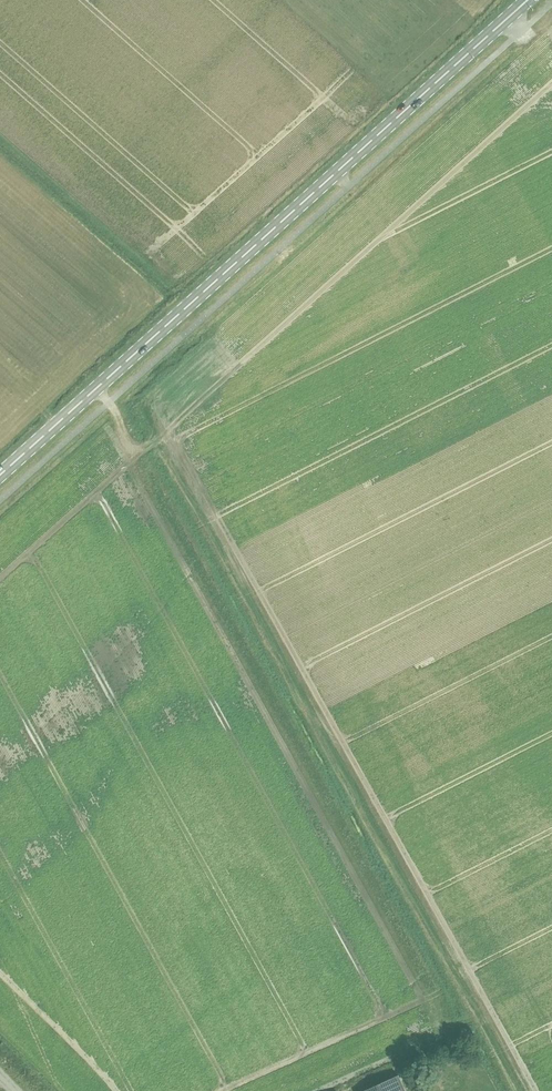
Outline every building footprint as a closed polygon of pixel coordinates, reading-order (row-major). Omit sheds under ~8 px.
[(404,1087),(403,1087),(399,1076),(364,1090),(405,1090),(404,1087)]
